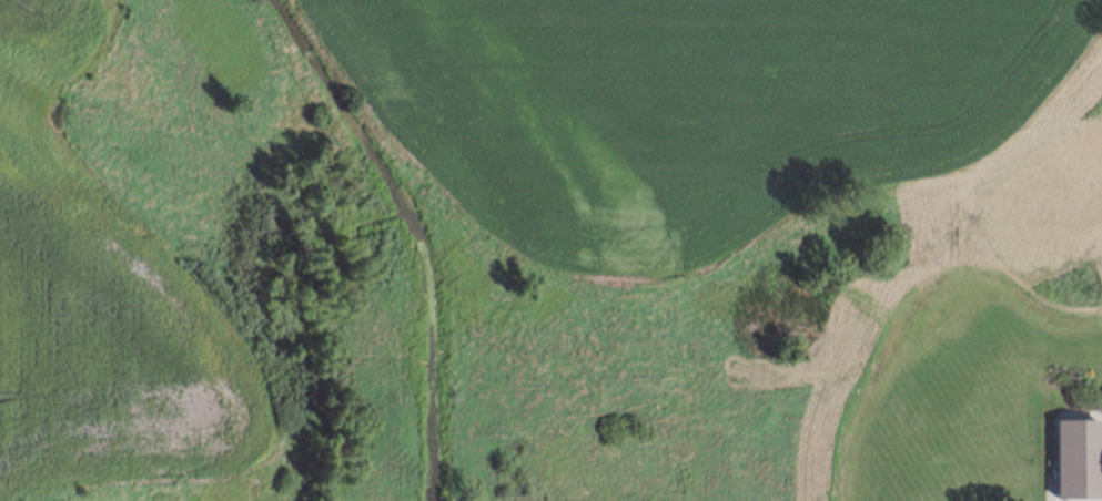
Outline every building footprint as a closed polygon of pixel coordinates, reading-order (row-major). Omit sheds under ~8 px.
[(1053,497),(1052,418),(1096,417),(1096,497),(1053,497)]
